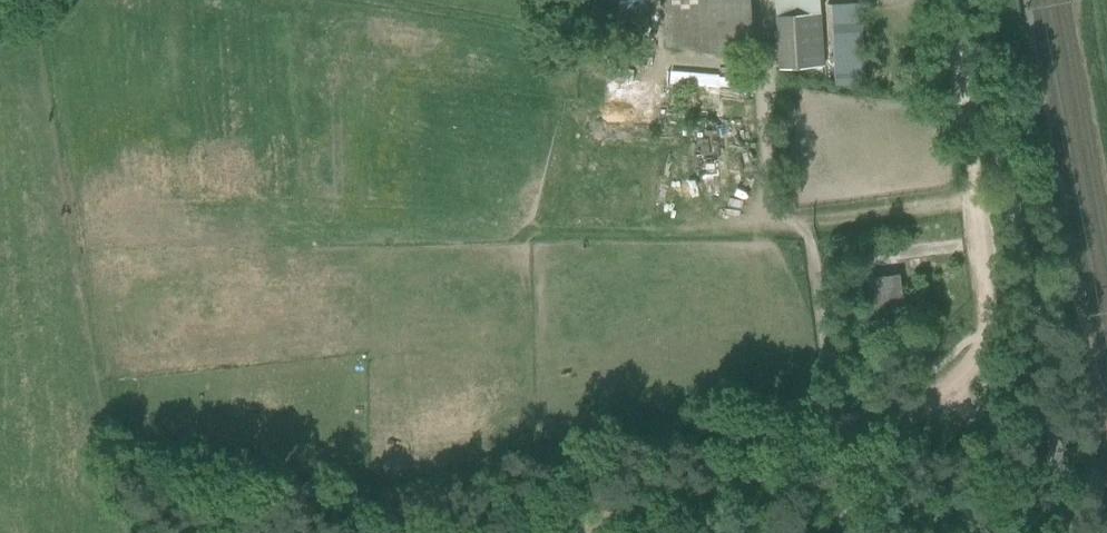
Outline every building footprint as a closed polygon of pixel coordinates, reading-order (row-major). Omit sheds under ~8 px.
[(666,48),(694,50),(755,58),(751,0),(663,0),(666,48)] [(860,5),(832,6),(835,82),(863,80),(860,5)] [(824,65),(821,12),(774,15),(778,68),(824,65)] [(722,140),(700,141),(702,181),(724,180),(722,140)] [(900,274),(867,278),(872,321),(905,317),(900,274)]
